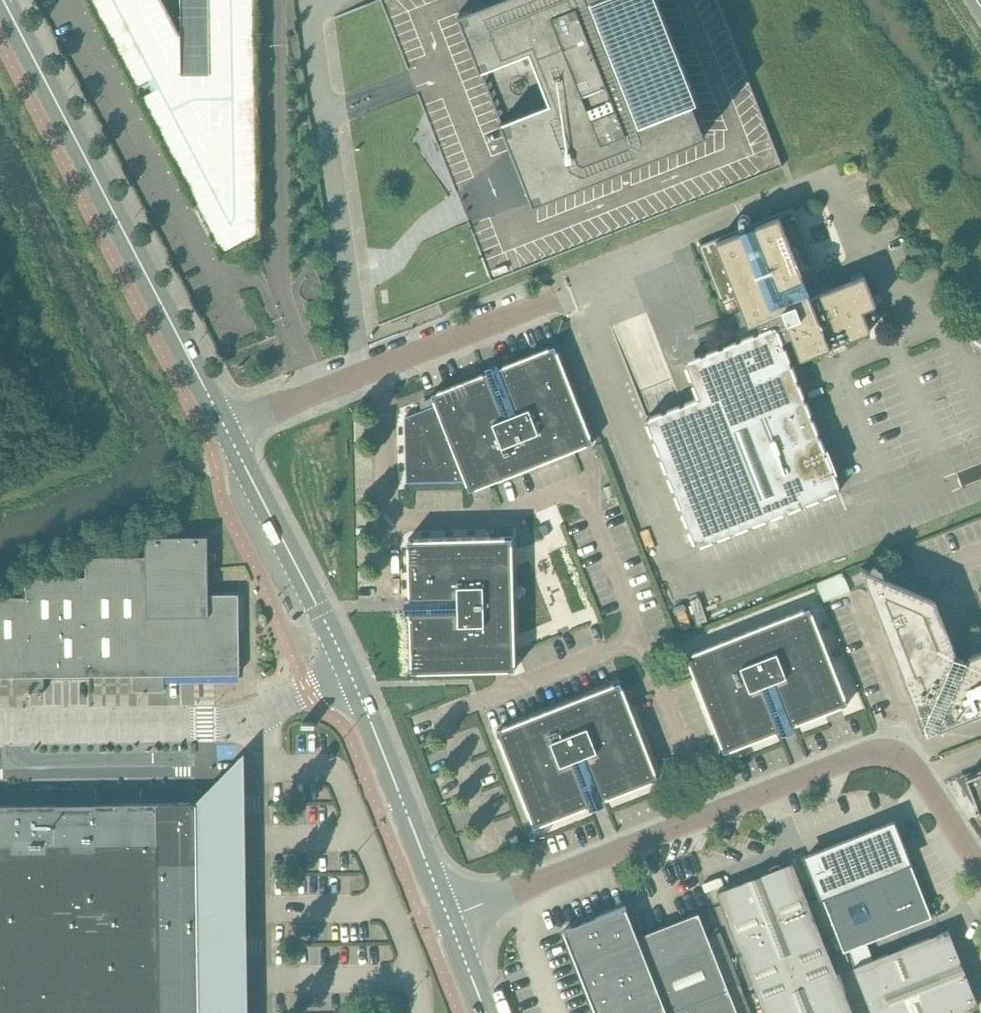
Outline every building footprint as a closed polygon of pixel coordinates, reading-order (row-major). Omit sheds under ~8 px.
[(134,88),(148,81),(153,91),(139,98),(221,255),(260,235),(255,0),(209,0),(210,73),(182,74),(181,34),(163,0),(88,0),(134,88)] [(574,186),(706,134),(654,0),(488,0),(459,11),(472,45),(481,67),(513,148),(528,182),(537,200),(574,186)] [(756,322),(760,332),(767,348),(782,342),(792,338),(800,358),(870,331),(862,311),(875,306),(864,276),(809,298),(807,292),(817,288),(812,275),(802,279),(800,273),(814,268),(792,212),(702,247),(724,303),(738,298),(748,325),(756,322)] [(782,342),(767,348),(760,332),(684,362),(698,398),(645,419),(695,547),(840,490),(804,398),(782,342)] [(469,492),(470,491),(593,443),(555,345),(431,394),(435,405),(404,417),(406,483),(465,481),(469,492)] [(549,522),(538,526),(542,536),(553,533),(549,522)] [(239,673),(238,594),(208,594),(207,536),(145,537),(145,556),(85,557),(86,576),(26,577),(26,597),(0,597),(0,677),(13,677),(13,693),(43,692),(43,676),(132,675),(133,691),(163,691),(163,674),(239,673)] [(407,539),(409,597),(411,672),(515,669),(512,536),(407,539)] [(917,709),(923,725),(924,723),(928,733),(937,729),(936,731),(955,723),(956,721),(980,711),(980,652),(968,657),(955,651),(935,600),(869,571),(865,579),(917,709)] [(842,573),(816,583),(823,602),(849,592),(842,573)] [(724,753),(797,724),(848,704),(810,607),(685,656),(724,753)] [(658,779),(628,702),(620,681),(496,730),(534,828),(658,779)] [(965,777),(976,804),(980,815),(980,767),(977,768),(978,769),(979,771),(965,777)] [(196,801),(0,804),(0,1012),(199,1012),(196,801)] [(844,952),(847,950),(866,943),(931,917),(905,849),(903,850),(903,849),(901,845),(899,841),(897,838),(894,835),(890,833),(886,831),(882,830),(878,830),(874,830),(870,831),(806,856),(844,952)] [(764,1012),(852,1012),(793,862),(717,892),(764,1012)] [(698,912),(646,933),(650,941),(638,945),(623,909),(627,908),(626,905),(564,930),(565,932),(567,937),(571,938),(600,1012),(738,1012),(698,912)] [(873,959),(866,943),(847,950),(872,1012),(959,1012),(978,1006),(948,930),(873,959)]
